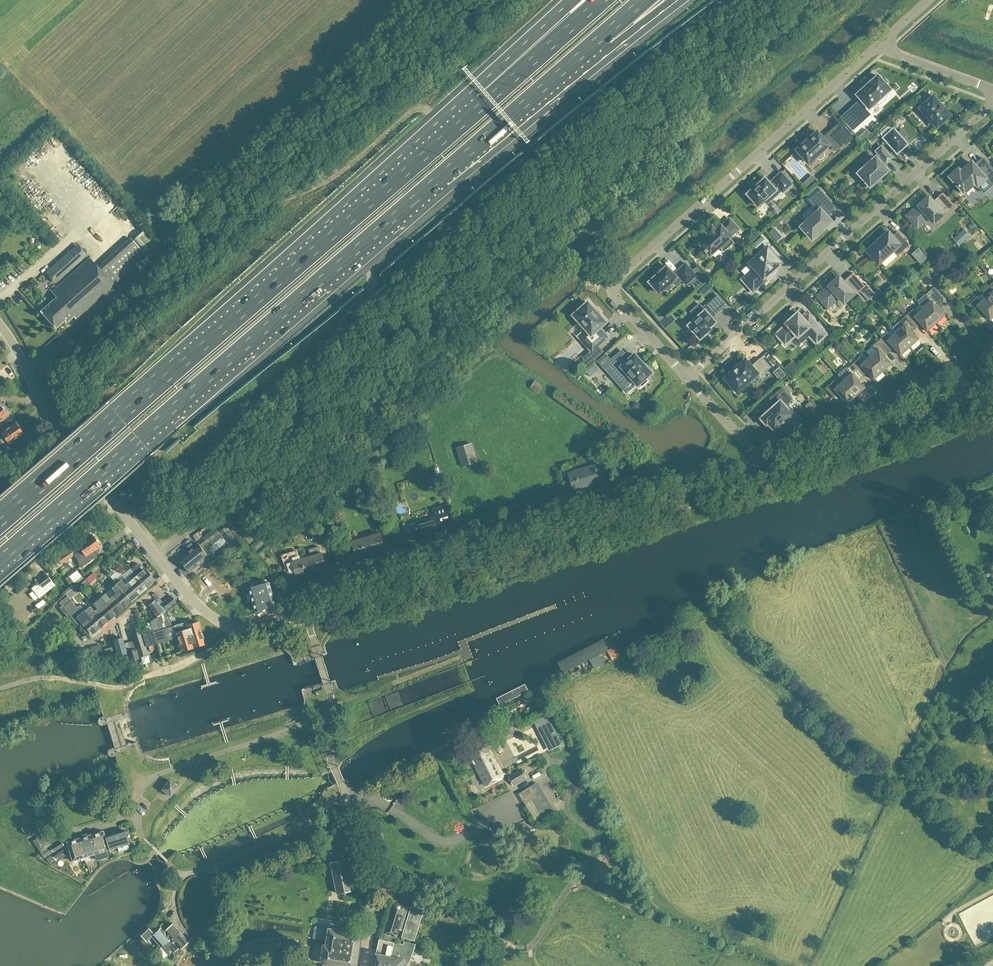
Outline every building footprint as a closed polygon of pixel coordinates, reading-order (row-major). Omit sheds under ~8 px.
[(874,111),(870,107),(876,101),(879,104),(886,98),(884,95),(890,89),(891,89),(890,88),(879,76),(878,75),(878,76),(871,82),(871,81),(870,82),(871,82),(865,87),(864,87),(865,88),(858,94),(858,93),(857,94),(858,95),(858,94),(863,100),(857,105),(856,104),(850,109),(858,118),(862,123),(874,111)] [(950,114),(934,96),(930,99),(926,96),(921,100),(924,104),(921,108),(937,126),(950,114)] [(858,118),(849,126),(853,131),(862,123),(858,118)] [(829,144),(836,150),(839,147),(844,143),(846,144),(852,138),(839,123),(827,134),(827,135),(824,138),(817,131),(817,132),(809,139),(806,142),(805,142),(798,149),(797,149),(798,150),(808,162),(809,162),(810,162),(816,156),(817,158),(820,158),(822,158),(823,156),(824,154),(824,152),(822,150),(829,144)] [(885,138),(893,131),(886,124),(879,131),(885,138)] [(895,129),(893,131),(885,138),(899,153),(909,145),(895,129)] [(888,170),(883,164),(886,161),(886,162),(891,157),(882,146),(876,151),(881,156),(878,159),(876,157),(875,158),(874,156),(867,162),(868,164),(858,173),(864,179),(861,182),(866,188),(870,185),(870,186),(871,185),(872,187),(879,181),(878,179),(888,170)] [(784,162),(799,181),(809,173),(794,154),(784,162)] [(950,176),(964,192),(975,182),(978,185),(984,192),(992,185),(992,184),(992,169),(983,157),(975,165),(972,162),(961,172),(959,169),(950,176)] [(770,195),(775,190),(776,190),(776,189),(779,187),(782,191),(783,192),(784,191),(791,184),(792,184),(792,183),(791,183),(784,174),(782,172),(781,171),(781,172),(773,179),(773,180),(770,183),(766,178),(765,178),(758,185),(758,184),(757,185),(756,186),(755,187),(749,193),(748,193),(748,194),(758,205),(759,206),(759,205),(764,200),(767,203),(773,198),(770,195)] [(786,172),(784,174),(791,183),(792,183),(794,181),(786,172)] [(812,174),(802,184),(807,189),(817,180),(812,174)] [(831,220),(827,215),(836,207),(819,188),(809,197),(814,202),(812,204),(818,211),(803,225),(802,225),(801,226),(802,227),(811,237),(812,238),(813,237),(820,230),(821,231),(821,230),(825,226),(825,227),(825,226),(831,221),(831,222),(832,221),(831,220)] [(938,223),(956,207),(944,193),(943,192),(934,201),(933,201),(929,197),(927,198),(908,215),(918,226),(929,216),(934,222),(935,221),(938,223)] [(735,242),(730,237),(731,236),(730,235),(738,228),(729,219),(722,226),(721,225),(716,230),(712,226),(707,230),(708,232),(696,243),(704,252),(705,251),(707,252),(708,251),(710,254),(719,246),(724,251),(735,242)] [(145,228),(133,239),(147,254),(159,243),(145,228)] [(961,237),(956,242),(959,245),(970,235),(964,228),(958,234),(961,237)] [(910,244),(898,231),(893,236),(889,231),(880,239),(879,239),(879,240),(877,242),(876,241),(876,242),(867,250),(879,263),(893,250),(898,255),(910,244)] [(762,236),(752,245),(758,251),(768,242),(762,236)] [(97,267),(113,285),(118,281),(147,256),(130,237),(102,263),(97,267)] [(74,268),(85,258),(74,247),(64,256),(74,268)] [(765,277),(781,262),(768,247),(750,263),(754,266),(753,269),(743,279),(744,281),(744,283),(749,289),(751,289),(752,289),(753,291),(764,281),(766,279),(765,278),(765,277)] [(76,319),(113,285),(97,267),(89,258),(51,292),(56,297),(39,311),(54,328),(64,320),(66,323),(73,316),(76,319)] [(68,273),(58,261),(52,267),(62,278),(68,273)] [(687,283),(696,276),(697,275),(696,274),(686,264),(687,264),(686,263),(685,263),(685,264),(676,271),(675,272),(676,273),(674,274),(668,267),(668,266),(667,266),(666,266),(666,267),(660,272),(659,273),(660,273),(657,275),(656,275),(656,276),(650,281),(650,282),(659,292),(660,293),(660,292),(672,281),(675,284),(676,285),(676,284),(680,280),(682,279),(686,283),(686,284),(687,284),(687,283)] [(740,279),(747,273),(744,269),(737,275),(740,279)] [(867,283),(865,285),(854,273),(854,274),(853,272),(844,281),(843,281),(839,277),(818,295),(828,306),(839,296),(844,302),(846,301),(847,302),(857,293),(865,301),(868,299),(869,300),(876,294),(867,283)] [(982,292),(986,297),(992,305),(992,282),(988,287),(982,292)] [(945,315),(941,310),(943,308),(938,303),(941,300),(943,297),(934,287),(918,301),(920,304),(936,323),(945,315)] [(968,304),(976,313),(976,314),(980,310),(983,313),(984,312),(990,320),(992,317),(992,305),(986,297),(982,292),(977,297),(968,304)] [(697,317),(689,325),(700,338),(707,332),(706,330),(710,327),(716,322),(712,317),(721,309),(727,304),(718,294),(712,300),(706,305),(709,309),(706,312),(700,304),(692,311),(697,317)] [(597,329),(606,322),(588,302),(574,315),(587,329),(579,336),(592,350),(607,337),(607,336),(605,338),(597,329)] [(901,304),(898,307),(903,313),(906,310),(901,304)] [(914,308),(905,316),(914,325),(918,321),(920,324),(921,324),(928,331),(936,323),(920,304),(914,309),(914,308)] [(826,334),(809,314),(804,319),(798,312),(789,320),(790,321),(777,334),(785,344),(796,334),(798,336),(805,330),(809,334),(810,332),(818,341),(826,334)] [(910,328),(914,325),(905,316),(897,323),(902,327),(896,332),(910,347),(919,339),(912,332),(913,331),(910,328)] [(887,349),(891,345),(894,348),(901,355),(910,347),(896,332),(892,327),(879,340),(887,349)] [(883,352),(887,349),(879,340),(872,346),(876,350),(870,356),(883,371),(892,363),(885,356),(886,355),(883,352)] [(595,358),(589,351),(584,356),(583,357),(585,359),(580,363),(584,368),(595,358)] [(651,372),(644,365),(635,354),(626,362),(618,354),(604,366),(622,386),(632,377),(638,384),(639,384),(642,387),(649,380),(646,377),(651,372)] [(861,356),(852,364),(860,373),(864,369),(867,372),(868,372),(874,379),(883,371),(870,356),(865,361),(861,356)] [(760,375),(769,367),(760,358),(751,366),(746,359),(725,377),(731,384),(729,386),(734,391),(736,390),(737,391),(757,373),(760,375)] [(791,362),(785,367),(792,375),(801,368),(799,365),(796,367),(791,362)] [(587,370),(590,375),(598,368),(594,364),(587,370)] [(857,376),(860,373),(852,364),(847,368),(852,373),(843,380),(856,395),(865,387),(859,380),(859,379),(857,376)] [(856,395),(843,380),(838,385),(834,380),(826,388),(833,397),(834,397),(838,393),(840,397),(841,396),(848,403),(856,395)] [(537,393),(541,386),(533,381),(529,387),(537,393)] [(785,421),(793,414),(785,405),(792,399),(783,388),(771,399),(776,404),(761,418),(767,424),(768,422),(775,430),(777,428),(779,430),(785,425),(783,423),(785,422),(785,421)] [(815,409),(811,413),(815,418),(819,414),(815,409)] [(5,452),(2,447),(9,443),(24,433),(16,422),(1,432),(2,433),(0,434),(0,455),(5,452)] [(476,461),(471,444),(457,448),(463,465),(476,461)] [(607,480),(602,463),(569,472),(574,489),(588,485),(587,484),(593,482),(593,483),(607,480)] [(443,530),(441,525),(450,522),(445,505),(432,509),(435,517),(411,525),(416,538),(443,530)] [(218,532),(222,536),(229,530),(225,526),(218,532)] [(203,537),(209,546),(222,537),(215,527),(203,537)] [(237,540),(229,530),(222,536),(226,541),(230,546),(237,540)] [(385,548),(380,533),(352,541),(357,557),(385,548)] [(251,545),(256,550),(267,539),(262,534),(251,545)] [(98,555),(94,550),(100,546),(92,535),(57,558),(60,563),(73,554),(82,566),(98,555)] [(210,546),(208,547),(212,553),(226,541),(222,536),(222,537),(209,546),(210,546)] [(184,565),(204,550),(198,543),(194,546),(191,543),(185,547),(188,551),(178,558),(184,565)] [(326,567),(320,546),(309,549),(311,556),(293,561),(297,575),(326,567)] [(205,562),(214,555),(212,553),(208,547),(204,550),(184,565),(189,572),(203,561),(205,562)] [(154,581),(144,569),(143,570),(137,563),(130,569),(133,572),(146,588),(154,581)] [(37,582),(32,587),(39,597),(55,585),(52,581),(47,574),(45,572),(35,579),(37,581),(37,582)] [(146,588),(133,572),(126,579),(122,574),(121,574),(139,595),(146,588)] [(139,595),(121,574),(114,581),(116,584),(131,601),(139,595)] [(17,575),(4,586),(8,591),(21,580),(17,575)] [(89,575),(85,578),(89,582),(91,585),(95,581),(89,575)] [(85,578),(79,584),(82,588),(89,582),(85,578)] [(276,605),(273,595),(270,582),(249,588),(255,611),(276,605)] [(131,601),(116,584),(112,587),(109,591),(123,608),(131,601)] [(69,588),(65,593),(67,596),(70,598),(74,594),(69,588)] [(123,608),(109,591),(105,593),(101,597),(102,599),(115,614),(123,608)] [(115,614),(102,599),(101,597),(98,594),(91,601),(97,608),(108,621),(115,614)] [(167,609),(176,602),(171,595),(162,603),(167,609)] [(100,627),(85,610),(80,604),(77,607),(67,596),(59,603),(62,606),(61,608),(68,616),(73,612),(92,634),(100,627)] [(163,611),(155,600),(148,605),(157,616),(163,611)] [(108,621),(97,608),(94,611),(90,606),(85,610),(100,627),(103,625),(108,621)] [(201,633),(198,621),(186,625),(185,622),(174,625),(174,626),(172,626),(167,611),(159,616),(164,632),(166,632),(169,640),(177,637),(178,640),(201,633)] [(164,632),(159,616),(150,621),(154,631),(157,643),(169,640),(166,632),(164,632)] [(157,644),(157,643),(154,631),(144,634),(148,647),(157,644)] [(205,644),(201,633),(178,640),(182,651),(205,644)] [(127,652),(122,636),(114,639),(119,655),(127,652)] [(133,639),(136,647),(137,650),(138,655),(148,652),(143,636),(133,639)] [(564,673),(608,649),(603,641),(559,664),(564,673)] [(102,644),(90,647),(90,648),(84,649),(86,659),(104,655),(102,644)] [(115,658),(113,647),(104,649),(107,660),(115,658)] [(138,655),(137,650),(136,647),(127,649),(131,660),(134,659),(136,666),(141,665),(139,658),(138,655)] [(617,650),(609,654),(612,659),(619,655),(617,650)] [(500,705),(529,691),(525,682),(495,697),(500,705)] [(123,719),(105,725),(115,750),(126,746),(122,735),(129,732),(123,719)] [(502,777),(485,742),(462,754),(466,762),(472,759),(486,785),(502,777)] [(528,777),(522,768),(508,776),(513,785),(528,777)] [(460,788),(465,784),(457,774),(452,778),(460,788)] [(170,796),(178,786),(169,779),(162,789),(164,791),(170,796)] [(519,793),(526,804),(544,793),(537,782),(519,793)] [(537,797),(525,805),(535,820),(547,813),(537,797)] [(50,813),(48,803),(34,807),(36,816),(50,813)] [(97,853),(108,849),(105,835),(103,831),(103,830),(88,835),(93,854),(95,859),(98,858),(97,853)] [(124,830),(105,835),(108,849),(117,847),(119,852),(129,848),(128,843),(124,830)] [(50,846),(52,844),(44,832),(33,841),(39,850),(40,852),(48,847),(50,846)] [(87,856),(93,854),(88,835),(87,835),(86,834),(82,835),(82,837),(78,838),(84,857),(86,861),(89,861),(87,856)] [(72,860),(84,857),(78,838),(66,842),(72,860)] [(60,839),(52,844),(50,846),(53,851),(63,845),(60,839)] [(64,856),(61,851),(55,855),(58,860),(64,856)] [(353,889),(347,860),(331,863),(337,892),(353,889)] [(167,866),(162,871),(167,876),(170,872),(172,871),(167,866)] [(390,911),(383,933),(396,937),(397,937),(397,935),(406,907),(392,903),(390,911)] [(390,965),(408,965),(415,945),(404,942),(406,936),(411,937),(416,920),(418,920),(418,919),(421,911),(406,907),(397,935),(402,937),(399,944),(395,943),(390,965)] [(166,945),(181,932),(172,923),(166,928),(162,923),(160,926),(160,927),(153,933),(147,926),(139,933),(138,935),(143,944),(152,936),(161,946),(162,946),(164,943),(166,945)] [(360,949),(361,949),(362,942),(361,942),(362,936),(363,936),(363,934),(361,934),(361,935),(347,932),(347,931),(343,930),(341,931),(331,929),(329,928),(328,930),(329,930),(329,931),(327,931),(327,929),(316,927),(313,938),(325,941),(325,939),(327,939),(326,945),(323,944),(323,946),(324,946),(321,960),(324,964),(324,965),(358,965),(357,965),(358,959),(359,959),(360,955),(359,954),(360,949)] [(181,948),(189,941),(181,932),(166,945),(171,950),(176,955),(174,959),(178,962),(183,951),(181,948)] [(395,943),(396,937),(383,933),(381,940),(380,939),(374,965),(390,965),(395,943)] [(164,943),(162,946),(168,953),(171,950),(166,945),(164,943)] [(426,965),(427,957),(415,956),(414,963),(426,965)]
